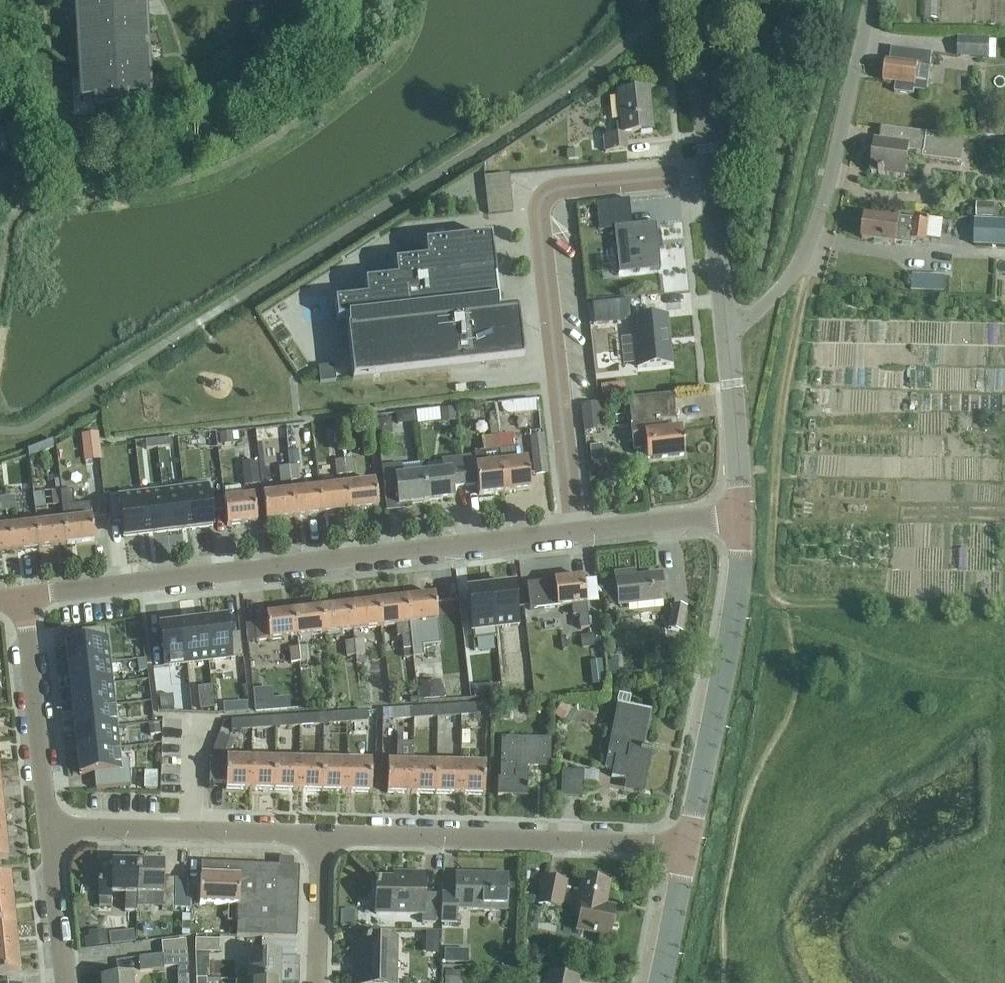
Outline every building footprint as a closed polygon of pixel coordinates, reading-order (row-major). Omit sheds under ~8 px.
[(78,98),(92,97),(93,105),(126,103),(125,95),(147,93),(142,0),(73,0),(78,98)] [(958,59),(989,59),(990,41),(990,39),(958,38),(958,59)] [(884,64),(882,82),(895,84),(893,93),(912,96),(913,91),(926,93),(927,82),(931,83),(933,70),(929,70),(931,56),(890,51),(889,65),(884,64)] [(616,134),(603,136),(605,152),(626,150),(625,138),(624,138),(624,133),(652,130),(649,104),(644,104),(643,90),(618,93),(621,123),(615,124),(616,134)] [(978,114),(979,138),(996,137),(995,114),(978,114)] [(959,163),(962,140),(881,129),(879,141),(875,141),(871,173),(879,174),(879,175),(884,176),(884,175),(905,177),(908,152),(923,154),(922,158),(959,163)] [(509,175),(484,178),(487,214),(513,212),(509,175)] [(602,225),(633,221),(630,196),(599,199),(602,225)] [(976,203),(976,217),(999,218),(999,206),(994,206),(995,204),(976,203)] [(927,218),(926,223),(898,219),(897,223),(865,218),(861,239),(895,244),(895,243),(910,246),(911,241),(925,243),(925,238),(940,240),(944,220),(927,218)] [(655,224),(614,228),(618,274),(660,269),(655,224)] [(972,249),(1004,251),(1004,226),(973,224),(972,249)] [(347,329),(352,380),(523,360),(517,309),(498,312),(494,280),(495,280),(491,237),(424,245),(426,261),(394,264),(396,280),(364,284),(366,299),(334,303),(336,322),(347,320),(348,329),(347,329)] [(917,270),(916,287),(947,289),(948,272),(917,270)] [(665,317),(632,321),(637,368),(670,365),(665,317)] [(646,446),(647,458),(684,454),(681,430),(677,430),(673,393),(628,399),(633,448),(646,446)] [(500,403),(501,408),(503,411),(505,414),(509,415),(536,412),(535,400),(500,403)] [(591,404),(581,405),(584,430),(602,427),(599,404),(599,403),(598,403),(591,404)] [(96,433),(79,436),(82,462),(100,460),(96,433)] [(509,435),(496,437),(498,451),(499,464),(502,494),(530,490),(527,460),(513,462),(509,435)] [(545,473),(541,436),(528,437),(533,474),(545,473)] [(480,438),(482,453),(498,451),(496,437),(480,438)] [(169,447),(168,439),(157,440),(158,449),(169,447)] [(158,449),(157,440),(145,442),(146,450),(158,449)] [(605,440),(593,442),(595,459),(607,457),(605,440)] [(476,497),(502,494),(499,464),(484,466),(484,460),(472,460),(472,456),(459,458),(462,486),(475,485),(476,497)] [(441,472),(422,474),(421,474),(424,503),(452,499),(450,488),(462,486),(459,458),(439,461),(441,472)] [(353,459),(342,460),(344,475),(354,474),(353,459)] [(344,475),(342,460),(333,461),(335,476),(344,475)] [(257,462),(241,464),(243,487),(260,485),(257,462)] [(421,474),(422,474),(421,463),(380,468),(384,504),(396,503),(396,507),(424,503),(421,474)] [(298,466),(286,467),(288,481),(299,480),(298,466)] [(288,481),(286,467),(278,468),(280,482),(288,481)] [(206,483),(182,486),(183,491),(184,490),(189,530),(211,528),(206,483)] [(373,483),(345,486),(348,512),(375,509),(373,483)] [(345,486),(317,489),(320,516),(348,512),(345,486)] [(225,501),(223,501),(226,526),(257,522),(254,497),(241,499),(240,487),(224,489),(225,501)] [(317,489),(289,493),(293,519),(320,516),(317,489)] [(183,491),(163,493),(168,533),(189,530),(184,490),(183,491)] [(71,491),(58,493),(59,505),(62,505),(64,521),(62,521),(65,545),(94,541),(90,506),(72,508),(71,491)] [(58,493),(51,494),(53,506),(59,505),(58,493)] [(163,493),(141,496),(146,536),(168,533),(163,493)] [(293,519),(289,493),(261,496),(264,522),(293,519)] [(141,496),(107,500),(110,524),(122,522),(124,538),(146,536),(141,496)] [(14,498),(3,499),(5,512),(15,511),(14,498)] [(62,521),(35,524),(38,548),(65,545),(62,521)] [(35,524),(6,528),(9,551),(38,548),(35,524)] [(9,551),(6,528),(0,528),(0,552),(9,551)] [(614,575),(618,607),(664,601),(660,575),(628,579),(628,573),(614,575)] [(582,578),(525,585),(529,611),(571,606),(572,617),(578,616),(580,630),(589,629),(582,578)] [(512,586),(489,589),(494,629),(517,626),(512,586)] [(489,589),(467,591),(473,641),(495,638),(494,629),(489,589)] [(434,595),(406,598),(412,649),(411,649),(412,658),(423,657),(422,647),(440,645),(434,595)] [(406,598),(378,602),(381,628),(396,626),(397,637),(401,636),(403,650),(411,649),(412,649),(406,598)] [(353,631),(381,628),(378,602),(350,605),(353,631)] [(325,635),(353,631),(350,605),(322,609),(325,635)] [(670,631),(682,633),(687,609),(675,606),(670,631)] [(298,638),(325,635),(322,609),(294,612),(298,638)] [(269,642),(298,638),(294,612),(266,616),(266,623),(254,625),(256,643),(269,641),(269,642)] [(226,620),(204,623),(208,663),(242,659),(240,635),(228,636),(226,620)] [(204,623),(182,625),(187,665),(208,663),(204,623)] [(182,625),(159,627),(164,667),(187,665),(182,625)] [(82,643),(66,645),(68,667),(108,663),(105,628),(81,631),(82,643)] [(356,656),(357,664),(365,664),(364,654),(365,654),(364,640),(354,641),(356,656)] [(346,657),(356,656),(354,641),(344,642),(346,657)] [(307,646),(299,647),(300,661),(309,660),(307,646)] [(300,661),(299,647),(288,648),(290,662),(300,661)] [(647,656),(626,655),(625,670),(646,671),(647,656)] [(108,663),(68,667),(71,689),(111,684),(108,663)] [(204,703),(219,702),(217,680),(202,682),(204,703)] [(111,684),(71,689),(73,710),(113,706),(111,684)] [(160,689),(162,707),(178,705),(175,686),(160,689)] [(273,712),(271,688),(252,690),(255,713),(273,712)] [(480,704),(460,706),(461,716),(481,714),(480,704)] [(113,706),(73,710),(75,732),(115,727),(113,706)] [(460,706),(437,707),(438,718),(461,716),(460,706)] [(652,755),(653,750),(644,749),(651,713),(618,706),(605,769),(614,771),(613,779),(642,784),(648,754),(652,755)] [(437,707),(413,709),(414,719),(438,718),(437,707)] [(413,709),(392,710),(393,721),(414,719),(413,709)] [(366,712),(347,713),(347,724),(367,723),(366,712)] [(347,713),(323,715),(323,726),(347,724),(347,713)] [(323,715),(299,717),(300,727),(323,726),(323,715)] [(299,717),(276,718),(276,729),(300,727),(299,717)] [(254,719),(252,720),(252,730),(276,729),(276,718),(270,718),(269,719),(254,719)] [(252,720),(230,721),(231,732),(252,730),(252,720)] [(115,727),(75,732),(77,753),(117,749),(115,727)] [(549,766),(550,741),(503,739),(503,778),(499,778),(499,797),(529,798),(530,774),(528,774),(528,766),(549,766)] [(388,793),(413,794),(413,763),(413,743),(397,743),(397,763),(389,763),(388,793)] [(215,759),(209,759),(209,783),(225,784),(225,788),(249,789),(250,759),(226,758),(226,747),(215,747),(215,759)] [(117,749),(77,753),(80,775),(94,774),(95,790),(131,786),(128,761),(119,762),(117,749)] [(249,789),(275,789),(275,759),(250,759),(249,789)] [(275,789),(298,790),(299,760),(275,759),(275,789)] [(298,790),(323,791),(324,761),(299,760),(298,790)] [(323,791),(348,791),(348,761),(324,761),(323,791)] [(348,761),(348,791),(372,792),(372,762),(348,761)] [(413,794),(437,794),(438,764),(413,763),(413,794)] [(437,794),(461,795),(461,765),(438,764),(437,794)] [(461,765),(461,795),(486,796),(486,765),(461,765)] [(148,766),(147,785),(162,786),(163,767),(148,766)] [(561,798),(583,798),(584,773),(562,773),(561,798)] [(227,921),(236,922),(236,937),(296,939),(299,868),(292,868),(292,860),(279,859),(278,867),(201,864),(201,873),(200,904),(215,904),(215,911),(228,911),(227,921)] [(136,906),(137,863),(109,862),(109,874),(96,873),(95,899),(96,898),(96,907),(109,908),(109,894),(123,895),(123,913),(135,913),(135,906),(136,906)] [(137,863),(136,895),(161,895),(161,908),(174,909),(190,909),(190,899),(187,899),(188,879),(174,878),(161,878),(162,864),(137,863)] [(12,900),(9,875),(0,876),(0,902),(12,900)] [(425,923),(438,923),(439,894),(426,893),(426,876),(410,875),(410,881),(379,880),(378,913),(424,915),(425,923)] [(506,910),(507,877),(456,875),(455,895),(443,894),(442,923),(456,923),(457,909),(506,910)] [(540,903),(560,907),(565,883),(544,879),(540,903)] [(578,930),(609,936),(616,908),(605,906),(609,884),(584,879),(576,915),(581,917),(578,930)] [(14,924),(12,900),(0,902),(0,926),(14,924)] [(17,949),(14,924),(0,926),(0,951),(17,949)] [(89,926),(89,944),(111,944),(110,925),(89,926)] [(139,927),(114,926),(114,940),(139,941),(139,927)] [(195,953),(219,953),(219,940),(195,939),(195,953)] [(397,940),(363,939),(362,971),(356,971),(356,982),(397,982),(397,940)] [(161,943),(162,955),(186,953),(185,941),(161,943)] [(451,957),(470,956),(469,945),(450,946),(451,957)] [(0,951),(0,974),(19,972),(17,949),(0,951)] [(178,982),(188,982),(187,966),(186,953),(162,955),(163,968),(178,967),(178,982)] [(249,979),(279,980),(280,954),(250,954),(249,979)] [(579,979),(550,974),(548,982),(578,982),(579,979)]
